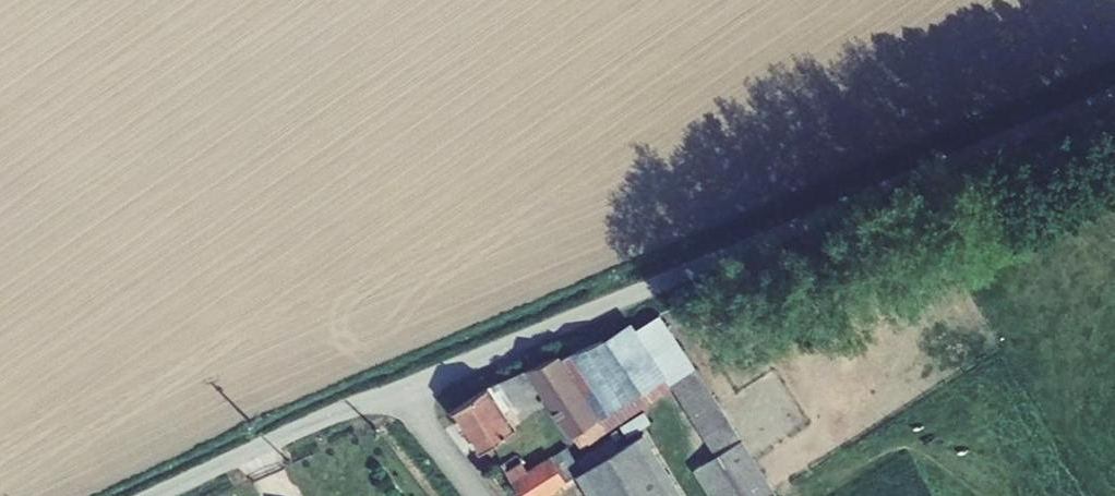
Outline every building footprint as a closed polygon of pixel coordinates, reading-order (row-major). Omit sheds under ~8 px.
[(775,490),(660,315),(636,328),(668,376),(665,378),(672,388),(714,456),(693,470),(710,495),(765,495),(775,490)] [(668,376),(636,328),(631,321),(606,337),(561,357),(601,416),(599,418),(608,431),(672,388),(665,378),(668,376)] [(488,385),(450,411),(479,451),(517,425),(505,411),(538,390),(570,437),(599,418),(601,416),(561,357),(560,354),(528,368),(488,385)] [(644,410),(620,426),(627,437),(651,422),(644,410)] [(618,448),(575,474),(589,495),(684,495),(644,432),(618,448)] [(506,471),(521,495),(547,495),(567,483),(565,480),(575,474),(618,448),(611,438),(576,460),(567,446),(529,470),(523,460),(506,471)]
